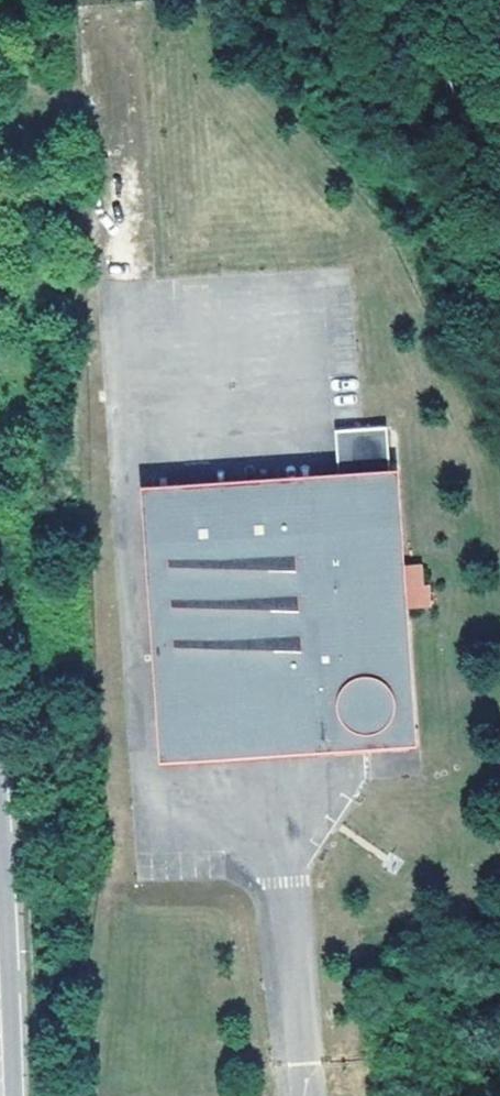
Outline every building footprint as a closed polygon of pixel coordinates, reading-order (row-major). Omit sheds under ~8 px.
[(155,500),(171,742),(319,733),(320,747),(371,743),(372,751),(412,749),(392,426),(351,429),(356,487),(344,487),(155,500)] [(340,430),(344,487),(356,487),(351,429),(340,430)] [(371,743),(320,747),(320,755),(372,751),(371,743)]
